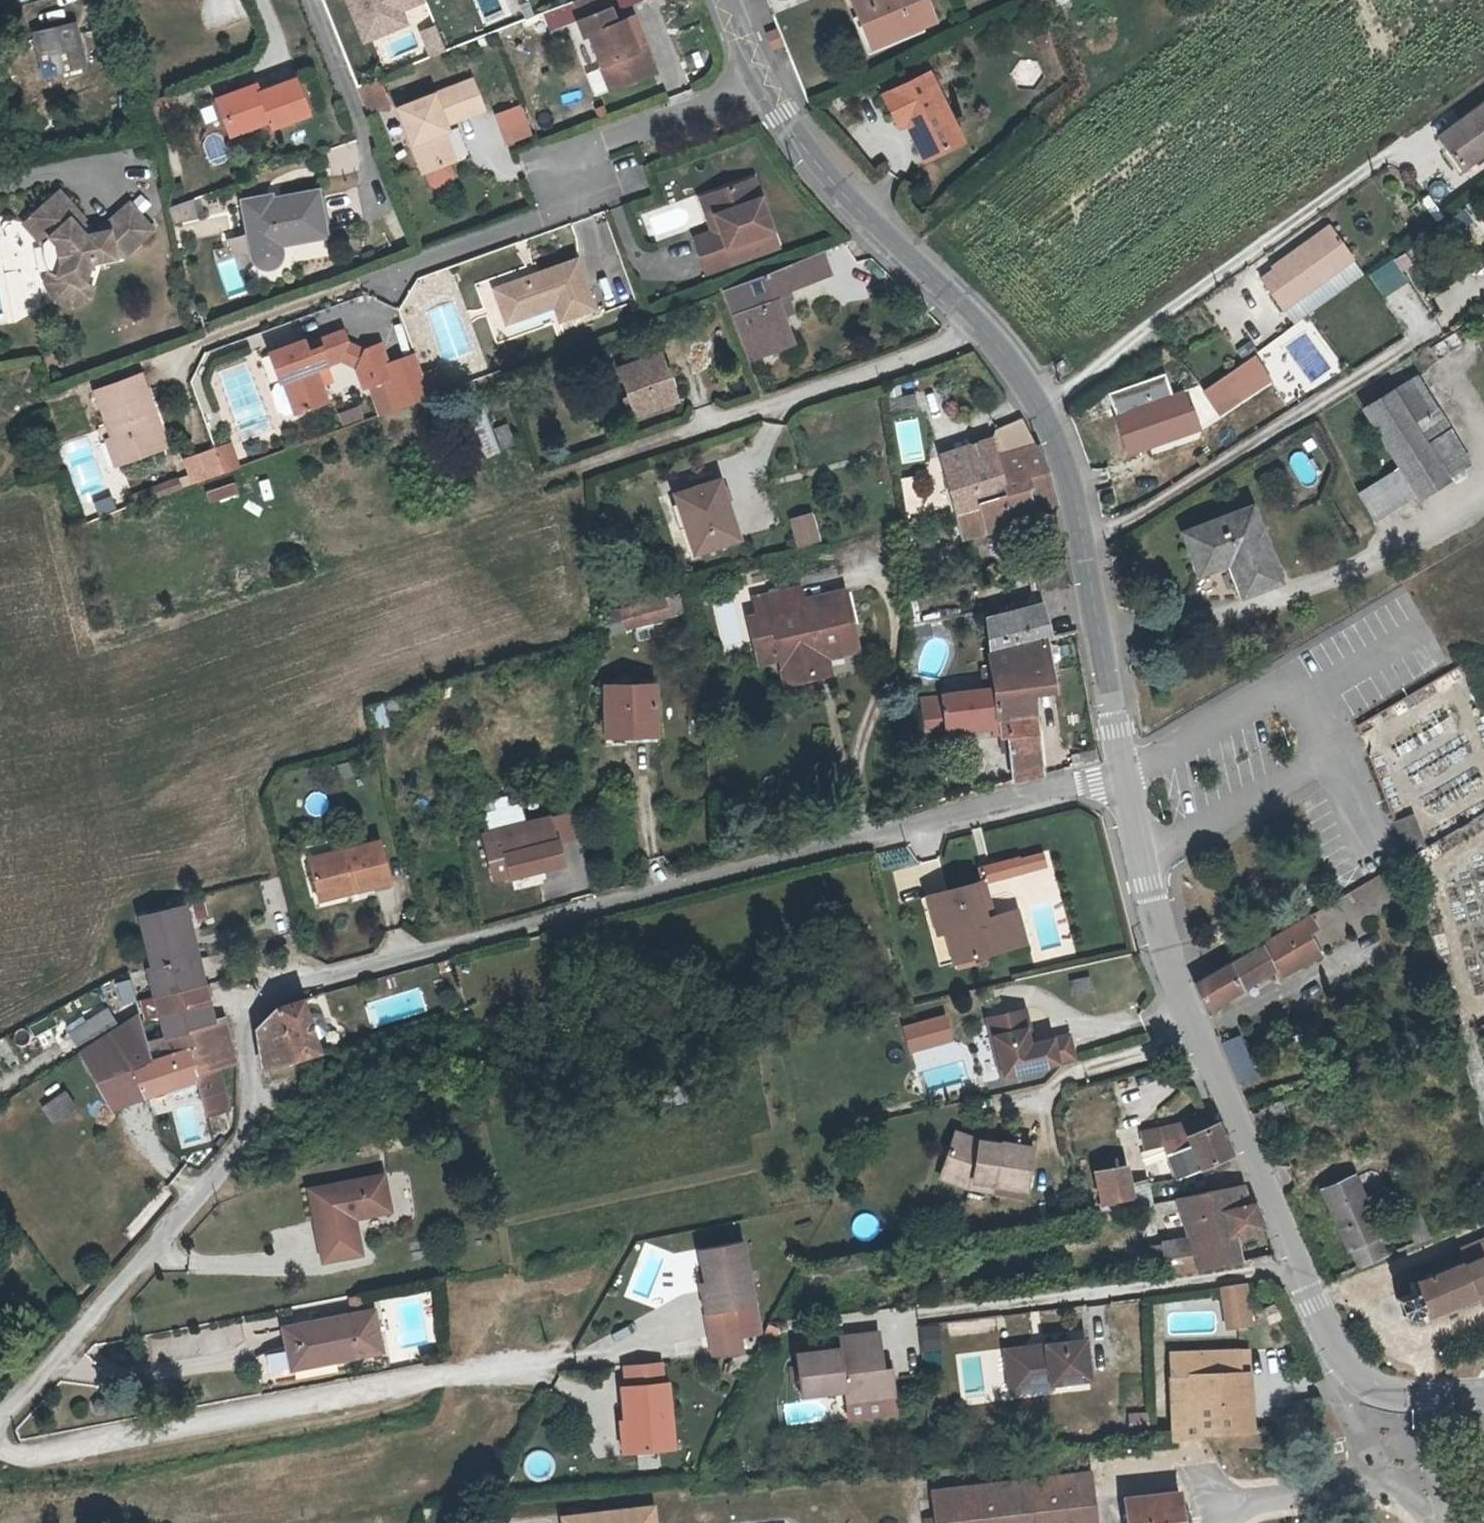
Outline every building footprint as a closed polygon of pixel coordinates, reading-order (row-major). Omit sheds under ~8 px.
[(363,42),(407,24),(401,10),(423,2),(422,0),(346,0),(363,42)] [(579,15),(584,13),(579,0),(574,0),(579,15)] [(579,15),(585,32),(591,30),(603,62),(617,57),(626,80),(656,69),(646,44),(638,46),(627,16),(618,19),(611,0),(579,0),(584,13),(579,15)] [(861,16),(872,44),(934,21),(927,0),(855,0),(861,16)] [(45,50),(82,38),(75,15),(37,26),(45,50)] [(419,29),(429,56),(445,50),(434,23),(419,29)] [(87,56),(82,38),(45,50),(51,67),(87,56)] [(611,85),(626,80),(617,57),(603,62),(611,85)] [(387,100),(377,70),(357,78),(368,107),(387,100)] [(219,110),(241,120),(267,111),(269,119),(304,107),(292,71),(257,83),(247,86),(244,78),(212,89),(219,110)] [(885,92),(896,119),(912,113),(927,146),(941,140),(945,149),(964,140),(931,71),(885,92)] [(447,154),(448,154),(438,125),(443,124),(447,122),(444,114),(481,101),(471,72),(395,100),(419,164),(420,164),(447,154)] [(254,74),(244,78),(247,86),(257,83),(254,74)] [(504,143),(532,136),(524,108),(497,115),(504,143)] [(1483,157),(1483,156),(1483,108),(1437,140),(1457,170),(1481,154),(1483,157)] [(224,126),(241,120),(219,110),(224,126)] [(925,157),(945,149),(941,140),(927,146),(912,113),(896,119),(899,124),(907,121),(925,157)] [(453,152),(443,124),(438,125),(448,154),(453,152)] [(447,154),(420,164),(425,177),(431,180),(449,173),(452,168),(447,154)] [(1483,157),(1481,154),(1457,170),(1463,178),(1483,165),(1483,159),(1483,157)] [(756,180),(715,194),(726,227),(714,232),(695,238),(707,275),(780,249),(756,180)] [(124,245),(154,220),(132,193),(98,221),(97,222),(94,223),(87,224),(78,215),(83,211),(86,208),(61,181),(33,204),(51,225),(59,235),(63,252),(59,263),(56,262),(53,270),(59,283),(73,288),(85,281),(88,273),(85,272),(92,251),(124,245)] [(253,255),(256,258),(262,260),(267,260),(272,257),(276,252),(278,247),(277,241),(321,229),(311,187),(265,198),(265,194),(237,202),(250,250),(253,255)] [(703,199),(714,232),(726,227),(715,194),(703,199)] [(1410,202),(1417,223),(1439,216),(1432,195),(1410,202)] [(190,199),(168,205),(174,224),(196,217),(190,199)] [(94,223),(83,211),(78,215),(87,224),(94,223)] [(59,235),(51,225),(43,232),(49,261),(46,271),(55,288),(73,294),(91,286),(94,276),(88,273),(85,281),(73,288),(59,283),(53,270),(56,262),(59,263),(63,252),(59,235)] [(1330,228),(1307,244),(1311,250),(1334,235),(1330,228)] [(1353,262),(1334,235),(1311,250),(1307,244),(1271,270),(1273,273),(1261,282),(1281,312),(1353,262)] [(1366,272),(1384,297),(1409,280),(1391,255),(1366,272)] [(576,258),(493,286),(504,320),(552,304),(557,319),(592,307),(576,258)] [(751,359),(785,346),(775,319),(793,314),(785,293),(830,277),(823,258),(726,292),(736,318),(751,359)] [(1274,339),(1308,389),(1342,366),(1308,316),(1274,339)] [(323,396),(312,364),(310,359),(321,354),(323,359),(336,355),(343,337),(343,335),(340,327),(316,336),(318,342),(305,346),(304,340),(302,335),(267,347),(277,377),(272,379),(266,388),(273,406),(284,410),(292,407),(323,396)] [(316,336),(304,340),(305,346),(318,342),(316,336)] [(361,345),(343,337),(336,355),(352,362),(354,363),(361,345)] [(398,404),(428,393),(419,369),(413,349),(384,360),(377,341),(362,346),(361,345),(354,363),(352,362),(359,382),(387,373),(398,404)] [(659,353),(619,367),(634,413),(674,399),(659,353)] [(1218,415),(1272,380),(1255,353),(1200,388),(1218,415)] [(312,364),(323,359),(321,354),(310,359),(312,364)] [(112,425),(120,451),(157,439),(144,401),(154,398),(143,363),(97,378),(112,425)] [(436,364),(419,369),(428,393),(445,387),(436,364)] [(1164,375),(1110,395),(1129,451),(1186,430),(1164,375)] [(476,390),(461,394),(482,457),(497,452),(476,390)] [(165,436),(154,398),(144,401),(157,439),(165,436)] [(1424,398),(1406,409),(1427,444),(1445,433),(1424,398)] [(1425,517),(1458,498),(1437,464),(1456,453),(1445,433),(1427,444),(1406,409),(1373,429),(1407,486),(1366,510),(1382,537),(1423,513),(1425,517)] [(504,421),(493,425),(500,444),(510,440),(504,421)] [(1001,437),(1005,451),(1034,443),(1025,424),(1003,432),(1001,437)] [(112,453),(120,451),(112,425),(104,427),(112,453)] [(213,443),(221,466),(237,461),(228,437),(213,442),(213,443)] [(942,455),(957,511),(1009,496),(998,454),(994,439),(942,455)] [(204,472),(221,466),(213,443),(196,450),(204,472)] [(1037,449),(1034,443),(1005,451),(998,454),(1009,496),(957,511),(951,513),(953,519),(958,518),(963,536),(1034,519),(1031,504),(1054,497),(1040,448),(1037,449)] [(196,450),(184,454),(192,476),(204,472),(196,450)] [(1476,487),(1456,453),(1437,464),(1458,498),(1476,487)] [(180,480),(177,471),(128,489),(131,498),(180,480)] [(927,471),(899,475),(905,511),(932,507),(927,471)] [(714,479),(671,493),(689,550),(732,536),(714,479)] [(208,503),(238,494),(234,481),(205,490),(208,503)] [(1258,505),(1186,534),(1199,579),(1232,568),(1246,603),(1290,586),(1258,505)] [(811,514),(790,520),(797,547),(818,542),(811,514)] [(1046,555),(1047,563),(1066,559),(1065,551),(1046,555)] [(760,661),(781,657),(787,683),(811,677),(807,661),(820,658),(821,661),(845,655),(841,632),(849,631),(842,597),(810,604),(811,607),(801,608),(797,587),(758,597),(761,614),(750,617),(760,661)] [(681,594),(602,615),(608,638),(687,618),(681,594)] [(987,620),(990,652),(1045,641),(1053,639),(1047,608),(1021,613),(1019,601),(999,605),(1001,616),(987,620)] [(912,622),(911,634),(931,630),(929,618),(912,622)] [(1057,709),(1045,641),(990,652),(993,686),(996,724),(997,741),(1008,740),(1013,783),(1043,776),(1034,714),(1057,709)] [(925,730),(996,724),(993,686),(987,686),(987,692),(942,695),(942,699),(923,700),(925,730)] [(607,731),(655,730),(654,687),(607,687),(607,731)] [(369,704),(375,728),(388,724),(381,701),(369,704)] [(655,742),(655,730),(607,731),(608,743),(655,742)] [(501,795),(473,802),(477,814),(505,806),(501,795)] [(505,806),(477,814),(481,832),(521,821),(516,803),(505,806)] [(564,809),(546,814),(553,838),(570,834),(564,809)] [(481,832),(478,833),(485,856),(490,875),(506,871),(507,873),(527,868),(539,864),(559,859),(553,838),(546,814),(521,821),(481,832)] [(1408,852),(1426,845),(1415,815),(1397,822),(1408,852)] [(478,833),(470,835),(477,858),(485,856),(478,833)] [(305,852),(313,884),(351,875),(352,884),(385,877),(376,836),(305,852)] [(977,867),(980,879),(1019,869),(1016,857),(977,867)] [(539,864),(527,868),(529,874),(541,871),(539,864)] [(351,875),(313,884),(315,892),(352,884),(351,875)] [(950,960),(1004,946),(997,913),(981,917),(977,900),(984,898),(980,879),(926,893),(935,929),(942,928),(950,960)] [(181,899),(167,902),(181,952),(187,978),(201,975),(181,899)] [(138,908),(150,959),(181,952),(167,902),(138,908)] [(997,913),(1004,946),(1020,942),(1013,909),(997,913)] [(1316,916),(1199,982),(1209,1007),(1277,968),(1285,979),(1328,954),(1315,933),(1323,928),(1316,916)] [(187,978),(181,952),(150,959),(147,960),(153,986),(187,978)] [(142,1010),(158,1007),(207,994),(201,975),(187,978),(153,986),(136,990),(142,1010)] [(158,1007),(164,1029),(180,1025),(212,1014),(207,994),(158,1007)] [(275,1007),(253,1031),(261,1071),(329,1050),(316,996),(275,1007)] [(66,1022),(77,1041),(113,1017),(115,1016),(104,998),(66,1022)] [(99,1056),(122,1044),(136,1088),(163,1079),(188,1072),(187,1067),(181,1045),(168,1048),(147,1055),(142,1037),(136,1016),(133,1005),(115,1016),(113,1017),(77,1041),(76,1041),(104,1098),(114,1095),(99,1056)] [(1018,1009),(980,1019),(995,1075),(1034,1065),(1068,1056),(1063,1035),(1028,1043),(1018,1009)] [(216,1013),(212,1014),(180,1025),(186,1043),(223,1032),(216,1013)] [(958,1015),(917,1024),(923,1046),(963,1036),(958,1015)] [(147,1055),(168,1048),(181,1045),(186,1043),(180,1025),(164,1029),(142,1037),(147,1055)] [(229,1054),(223,1032),(186,1043),(181,1045),(187,1067),(210,1060),(229,1054)] [(1238,1034),(1221,1041),(1233,1071),(1250,1064),(1238,1034)] [(114,1095),(136,1088),(122,1044),(99,1056),(114,1095)] [(188,1072),(190,1080),(198,1107),(222,1100),(210,1060),(187,1067),(188,1072)] [(166,1088),(190,1080),(188,1072),(163,1079),(166,1088)] [(60,1079),(35,1096),(47,1111),(71,1095),(60,1079)] [(1145,1133),(1147,1149),(1171,1145),(1182,1178),(1234,1155),(1220,1120),(1165,1130),(1152,1132),(1145,1133)] [(958,1133),(950,1157),(957,1159),(953,1174),(973,1180),(996,1185),(1030,1191),(1036,1148),(1001,1142),(1001,1144),(982,1141),(958,1133)] [(1106,1211),(1137,1206),(1134,1189),(1123,1137),(1093,1142),(1106,1211)] [(957,1159),(950,1157),(943,1178),(972,1188),(995,1192),(996,1185),(973,1180),(953,1174),(957,1159)] [(376,1175),(304,1190),(317,1260),(354,1252),(348,1220),(384,1212),(376,1175)] [(1326,1189),(1352,1247),(1354,1246),(1378,1235),(1380,1234),(1354,1177),(1326,1189)] [(1150,1185),(1134,1189),(1137,1206),(1154,1203),(1150,1185)] [(1227,1210),(1254,1203),(1247,1185),(1221,1190),(1227,1210)] [(1189,1228),(1192,1239),(1202,1268),(1242,1262),(1233,1235),(1265,1228),(1254,1203),(1227,1210),(1221,1190),(1179,1198),(1176,1215),(1180,1230),(1189,1228)] [(1421,1244),(1435,1239),(1423,1208),(1409,1214),(1421,1244)] [(1378,1235),(1354,1246),(1363,1267),(1388,1257),(1378,1235)] [(1202,1268),(1192,1239),(1167,1243),(1172,1273),(1202,1268)] [(697,1266),(700,1282),(712,1280),(718,1311),(735,1308),(756,1305),(745,1242),(701,1249),(703,1265),(697,1266)] [(1415,1314),(1417,1319),(1425,1316),(1427,1319),(1480,1297),(1483,1305),(1483,1304),(1483,1243),(1459,1252),(1464,1266),(1411,1287),(1415,1295),(1403,1300),(1410,1316),(1415,1314)] [(712,1280),(700,1282),(705,1313),(718,1311),(712,1280)] [(1248,1282),(1219,1284),(1223,1328),(1251,1326),(1248,1282)] [(761,1335),(756,1305),(735,1308),(738,1330),(709,1335),(712,1354),(742,1351),(740,1339),(761,1335)] [(718,1311),(705,1313),(709,1335),(738,1330),(735,1308),(718,1311)] [(368,1310),(278,1326),(286,1365),(374,1350),(368,1310)] [(939,1348),(938,1324),(919,1325),(920,1348),(939,1348)] [(876,1331),(844,1335),(846,1346),(837,1348),(822,1350),(820,1339),(799,1342),(801,1353),(792,1354),(797,1396),(843,1389),(845,1401),(893,1394),(889,1366),(881,1367),(880,1361),(876,1331)] [(844,1335),(820,1339),(822,1350),(837,1348),(846,1346),(844,1335)] [(1028,1356),(987,1362),(992,1397),(1034,1392),(1033,1388),(1071,1383),(1066,1344),(1028,1349),(1028,1356)] [(1028,1356),(1028,1349),(987,1354),(987,1362),(1028,1356)] [(1243,1355),(1200,1355),(1200,1377),(1176,1377),(1175,1435),(1254,1432),(1252,1378),(1244,1378),(1243,1355)] [(1176,1377),(1200,1377),(1200,1355),(1175,1355),(1176,1377)] [(614,1403),(615,1417),(627,1416),(630,1448),(669,1445),(664,1381),(619,1385),(621,1403),(614,1403)] [(893,1394),(845,1401),(847,1418),(895,1411),(893,1394)] [(1128,1427),(1147,1428),(1148,1412),(1128,1411),(1128,1427)] [(627,1416),(615,1417),(618,1449),(630,1448),(627,1416)] [(928,1490),(931,1522),(1094,1522),(1088,1473),(928,1490)] [(1130,1494),(1134,1522),(1189,1522),(1187,1509),(1184,1487),(1130,1494)] [(561,1515),(562,1522),(659,1522),(658,1504),(561,1515)]
